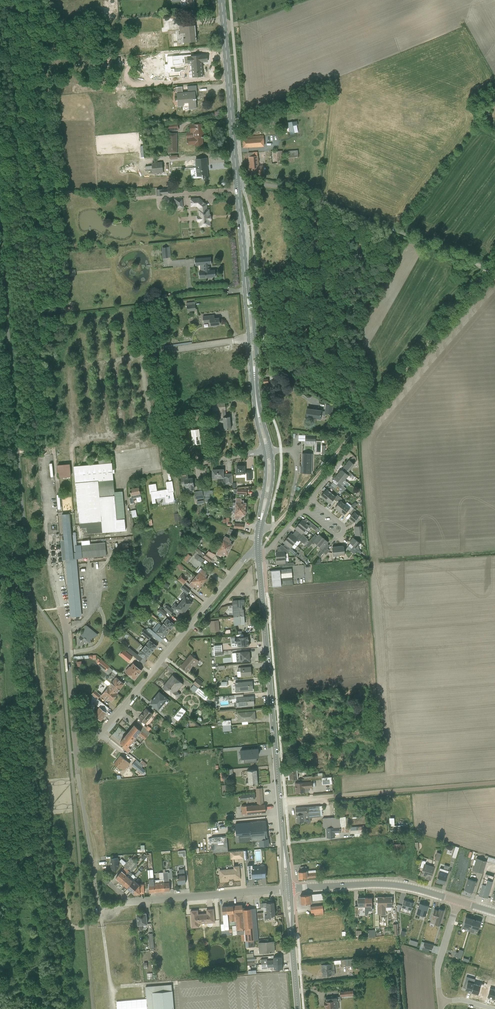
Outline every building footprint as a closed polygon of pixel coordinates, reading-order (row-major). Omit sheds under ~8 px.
[(194,7),(194,0),(183,0),(183,8),(194,7)] [(96,15),(96,22),(104,21),(103,9),(94,10),(94,16),(96,15)] [(183,43),(196,42),(195,26),(187,26),(187,20),(179,21),(180,34),(183,33),(183,38),(183,39),(183,43)] [(202,63),(208,62),(207,54),(187,56),(184,57),(185,64),(188,63),(188,64),(189,64),(190,72),(188,73),(189,77),(192,77),(192,78),(203,77),(202,63)] [(189,110),(197,109),(196,100),(196,99),(198,98),(196,85),(187,86),(188,92),(182,92),(182,87),(176,87),(177,93),(178,107),(184,106),(184,103),(188,103),(189,110)] [(290,134),(294,134),(294,133),(293,126),(297,125),(297,121),(288,123),(290,134)] [(168,131),(179,130),(178,127),(178,122),(167,123),(168,131)] [(194,146),(203,145),(202,137),(203,137),(205,137),(205,131),(203,131),(203,123),(194,124),(190,124),(190,132),(186,132),(187,145),(194,145),(194,146)] [(168,153),(177,153),(177,133),(168,133),(168,153)] [(264,135),(248,136),(243,136),(243,147),(264,146),(264,135)] [(298,150),(287,151),(288,159),(298,158),(298,150)] [(271,164),(283,163),(282,151),(270,151),(271,164)] [(258,160),(257,152),(248,152),(250,174),(264,174),(264,166),(258,166),(258,160)] [(202,179),(208,179),(207,167),(208,167),(207,158),(195,159),(197,177),(200,176),(200,177),(202,177),(202,179)] [(145,166),(145,171),(152,170),(152,174),(163,173),(162,162),(151,163),(152,166),(145,166)] [(182,198),(174,198),(175,208),(183,208),(182,198)] [(199,198),(190,199),(190,207),(196,206),(199,209),(198,210),(198,215),(197,215),(197,222),(199,222),(200,226),(210,226),(209,220),(211,220),(210,215),(209,215),(208,210),(207,210),(206,204),(199,198)] [(170,247),(162,247),(162,258),(171,257),(170,247)] [(211,257),(195,258),(195,265),(203,265),(203,271),(199,271),(199,278),(208,277),(208,278),(209,278),(210,278),(211,278),(211,277),(215,277),(215,270),(210,270),(209,264),(211,264),(211,257)] [(186,305),(187,312),(196,310),(194,301),(186,302),(187,305),(186,305)] [(213,318),(212,315),(207,316),(203,316),(203,323),(210,322),(210,326),(212,325),(213,326),(214,326),(215,326),(216,326),(216,325),(220,325),(219,318),(213,318)] [(211,409),(211,412),(216,412),(216,416),(220,416),(221,417),(218,418),(219,422),(220,422),(221,430),(231,429),(229,417),(226,417),(225,409),(225,403),(209,404),(209,409),(211,409)] [(321,410),(311,409),(309,409),(307,417),(309,417),(311,418),(311,417),(320,419),(320,415),(325,416),(325,413),(332,414),(333,405),(326,404),(325,411),(321,411),(321,410)] [(190,413),(190,418),(197,418),(197,424),(204,424),(204,414),(198,414),(198,413),(190,413)] [(198,429),(191,430),(193,444),(200,443),(198,429)] [(311,473),(312,454),(302,453),(302,467),(300,467),(300,470),(302,470),(302,473),(311,473)] [(348,471),(356,461),(352,458),(350,460),(349,460),(343,467),(348,471)] [(112,463),(76,466),(74,466),(78,513),(79,513),(80,528),(84,527),(84,532),(84,536),(93,536),(93,534),(95,534),(95,533),(97,533),(103,532),(103,533),(103,532),(105,532),(105,533),(106,532),(125,530),(122,494),(120,495),(120,491),(114,492),(112,463)] [(71,476),(70,464),(57,465),(58,477),(71,476)] [(236,470),(236,475),(241,475),(241,474),(245,474),(245,473),(247,473),(247,480),(252,480),(252,470),(247,471),(245,471),(245,468),(246,468),(245,464),(241,465),(241,466),(236,466),(237,470),(236,470)] [(231,478),(231,475),(223,475),(223,471),(222,471),(221,470),(221,469),(212,469),(212,474),(212,478),(223,478),(223,477),(225,477),(225,484),(231,483),(231,478)] [(355,480),(356,478),(348,471),(346,473),(341,469),(338,474),(345,480),(349,475),(355,480)] [(182,484),(185,483),(185,486),(189,485),(189,490),(194,489),(193,485),(192,478),(188,479),(187,474),(180,475),(182,484)] [(345,480),(338,474),(334,479),(338,482),(336,485),(337,485),(344,491),(346,488),(341,485),(345,480)] [(149,485),(150,490),(150,494),(151,494),(153,503),(155,502),(155,498),(165,497),(166,501),(174,500),(172,492),(173,491),(171,481),(166,482),(167,491),(157,492),(155,484),(149,485)] [(130,505),(134,504),(133,498),(136,498),(136,501),(137,502),(138,502),(139,502),(140,501),(141,501),(141,500),(141,499),(140,497),(141,497),(139,487),(130,489),(131,496),(128,497),(130,505)] [(325,500),(331,493),(330,492),(326,489),(321,496),(325,500)] [(202,491),(195,492),(196,499),(203,498),(202,491)] [(325,500),(330,504),(334,499),(336,501),(340,497),(337,495),(336,496),(334,495),(333,495),(332,494),(332,493),(331,493),(325,500)] [(339,512),(345,504),(344,503),(344,504),(342,503),(343,502),(341,500),(342,499),(340,497),(336,501),(338,503),(335,507),(336,508),(335,509),(339,512)] [(246,503),(243,503),(243,500),(241,500),(241,499),(236,498),(236,502),(232,502),(232,508),(235,508),(245,509),(246,503)] [(344,515),(348,511),(350,512),(353,508),(357,504),(355,502),(350,508),(348,506),(347,506),(346,505),(345,504),(339,512),(343,515),(343,514),(344,515)] [(235,508),(235,518),(239,518),(239,517),(242,517),(242,515),(245,515),(245,509),(235,508)] [(354,522),(359,516),(358,515),(356,514),(357,513),(354,512),(356,510),(353,508),(350,512),(352,514),(349,519),(349,520),(353,523),(354,522)] [(181,512),(174,513),(175,521),(182,520),(181,512)] [(81,614),(76,563),(76,559),(73,524),(72,513),(62,514),(62,520),(64,540),(66,559),(66,560),(65,560),(70,615),(81,614)] [(310,528),(311,527),(315,530),(316,529),(318,531),(319,529),(310,521),(307,524),(302,519),(298,524),(305,530),(308,527),(310,528)] [(305,530),(298,524),(295,529),(300,533),(298,535),(308,543),(309,541),(307,540),(308,539),(303,535),(304,534),(303,533),(305,530)] [(297,546),(300,541),(304,544),(304,543),(306,545),(308,543),(298,535),(296,538),(291,533),(287,538),(294,544),(297,546)] [(315,543),(318,545),(323,538),(319,534),(314,540),(312,538),(309,541),(308,543),(306,545),(308,547),(312,543),(313,544),(315,543)] [(225,536),(221,545),(230,549),(232,544),(230,543),(231,541),(228,540),(229,538),(225,536)] [(359,550),(358,546),(360,543),(353,537),(349,542),(353,546),(352,548),(356,552),(360,555),(362,552),(359,550)] [(294,544),(287,538),(283,542),(289,547),(287,549),(289,551),(294,555),(296,553),(292,549),(293,548),(292,547),(294,544)] [(324,546),(328,542),(323,538),(318,545),(321,548),(320,549),(321,550),(317,555),(320,557),(323,553),(327,548),(324,546)] [(89,542),(87,542),(87,544),(82,545),(83,558),(89,557),(106,556),(105,543),(89,544),(89,542)] [(221,545),(216,554),(220,556),(221,555),(223,556),(225,554),(227,555),(230,549),(221,545)] [(288,553),(289,551),(287,549),(281,545),(279,547),(282,550),(282,552),(275,552),(276,558),(285,557),(288,557),(288,553)] [(205,554),(196,547),(194,550),(210,561),(213,557),(206,553),(205,554)] [(204,559),(195,552),(193,555),(201,562),(204,559)] [(183,559),(187,563),(192,557),(187,553),(183,559)] [(285,557),(276,558),(276,564),(278,564),(279,567),(297,565),(297,563),(293,563),(293,562),(288,563),(288,561),(285,561),(285,557)] [(199,573),(196,576),(203,583),(207,578),(205,577),(206,575),(205,573),(205,572),(200,567),(197,571),(199,573)] [(273,586),(293,585),(291,569),(271,571),(273,586)] [(181,575),(178,579),(183,584),(187,580),(181,575)] [(196,576),(189,584),(193,587),(194,586),(196,588),(197,586),(199,587),(203,583),(196,576)] [(181,588),(187,594),(190,591),(184,585),(181,588)] [(182,599),(179,601),(187,608),(192,603),(189,600),(190,598),(184,592),(180,597),(182,599)] [(232,601),(233,618),(244,617),(243,609),(242,609),(242,604),(244,604),(244,599),(232,601)] [(175,603),(171,607),(178,613),(180,611),(183,614),(187,608),(179,601),(177,604),(175,603)] [(167,605),(164,608),(171,614),(173,610),(167,605)] [(167,612),(160,607),(158,611),(164,616),(167,612)] [(234,625),(244,624),(244,617),(233,618),(234,625)] [(167,619),(162,625),(169,631),(172,627),(171,626),(173,623),(167,619)] [(219,620),(210,621),(211,632),(220,631),(219,620)] [(169,631),(162,625),(158,622),(153,629),(156,632),(158,634),(162,637),(164,634),(165,635),(169,631)] [(80,634),(81,635),(84,638),(85,639),(86,639),(89,642),(90,642),(91,637),(92,638),(93,636),(94,637),(95,635),(96,635),(96,636),(97,634),(87,625),(85,627),(86,627),(86,628),(85,629),(85,630),(84,631),(85,633),(80,634)] [(147,631),(152,635),(154,637),(156,634),(150,628),(147,631)] [(152,635),(147,631),(144,629),(141,633),(149,639),(152,635)] [(249,646),(248,636),(235,637),(235,638),(231,638),(232,647),(238,646),(238,647),(249,646)] [(149,640),(144,647),(151,653),(154,648),(153,648),(155,645),(149,640)] [(138,654),(140,655),(144,658),(146,656),(147,657),(151,653),(144,647),(138,654)] [(132,650),(130,653),(140,661),(142,658),(132,650)] [(237,661),(250,660),(249,651),(236,653),(237,661)] [(127,653),(123,658),(128,662),(132,657),(127,653)] [(180,666),(187,672),(193,666),(194,667),(199,661),(191,654),(180,666)] [(101,659),(97,663),(106,670),(109,666),(101,659)] [(125,671),(131,676),(135,679),(141,671),(133,664),(129,668),(128,667),(125,671)] [(237,677),(252,675),(251,667),(238,667),(238,671),(237,671),(237,677)] [(183,684),(172,675),(162,688),(176,700),(181,695),(177,691),(183,684)] [(116,677),(109,686),(117,692),(124,684),(116,677)] [(198,688),(203,682),(197,678),(193,684),(194,684),(198,688)] [(235,692),(252,690),(252,685),(252,681),(235,683),(235,692)] [(194,684),(190,689),(194,693),(195,691),(205,700),(210,704),(213,700),(198,688),(194,684)] [(101,696),(103,698),(107,701),(109,699),(111,701),(118,693),(117,692),(109,686),(101,696)] [(94,690),(91,694),(97,699),(100,695),(94,690)] [(149,703),(158,710),(168,698),(159,691),(149,703)] [(97,699),(91,694),(91,698),(99,705),(98,706),(100,707),(94,714),(101,720),(104,716),(103,715),(106,712),(105,712),(108,708),(97,699)] [(254,700),(253,696),(234,698),(234,695),(225,696),(225,699),(232,699),(232,703),(234,702),(234,707),(253,705),(253,700),(254,700)] [(173,717),(178,721),(186,711),(182,707),(173,717)] [(138,718),(145,724),(153,714),(146,708),(138,718)] [(255,720),(254,711),(237,713),(238,722),(255,720)] [(134,725),(127,733),(134,739),(138,734),(145,739),(148,736),(134,725)] [(131,750),(128,747),(134,739),(127,733),(120,742),(124,745),(122,748),(128,753),(131,750)] [(244,763),(257,761),(256,756),(258,755),(258,748),(240,750),(241,758),(243,758),(244,763)] [(121,768),(124,770),(130,764),(120,755),(114,763),(120,769),(121,768)] [(141,768),(143,766),(136,760),(134,762),(131,765),(143,775),(145,772),(144,771),(145,771),(141,768)] [(288,779),(298,778),(297,773),(307,772),(307,771),(307,769),(288,770),(288,779)] [(246,785),(258,784),(256,770),(247,771),(248,779),(246,779),(246,785)] [(312,788),(312,781),(295,783),(296,793),(307,792),(307,788),(312,788)] [(242,815),(266,812),(265,804),(263,804),(262,788),(256,788),(257,805),(241,806),(242,815)] [(319,806),(295,808),(297,823),(306,822),(307,823),(308,823),(310,823),(311,821),(310,818),(312,818),(312,817),(320,816),(322,816),(321,806),(319,806)] [(323,828),(326,828),(348,826),(348,819),(345,819),(345,817),(323,818),(323,828)] [(268,839),(267,839),(265,821),(250,822),(250,826),(244,827),(245,837),(251,837),(251,841),(259,840),(259,846),(269,845),(268,839)] [(352,826),(348,826),(326,828),(326,838),(335,837),(335,832),(350,832),(350,831),(357,831),(357,829),(360,829),(360,826),(352,826)] [(401,844),(400,839),(393,839),(393,844),(391,844),(391,841),(388,842),(388,844),(391,844),(391,845),(392,845),(392,846),(393,846),(393,847),(388,848),(389,852),(405,851),(404,844),(401,844)] [(230,859),(244,858),(243,850),(230,852),(230,859)] [(110,861),(111,869),(113,871),(115,871),(121,864),(119,861),(118,858),(111,858),(111,861),(110,861)] [(120,881),(136,862),(130,858),(123,866),(125,867),(116,878),(120,881)] [(472,870),(483,873),(487,861),(476,858),(472,870)] [(426,878),(430,879),(434,866),(425,863),(425,861),(422,860),(420,867),(423,868),(421,875),(426,877),(426,878)] [(120,881),(123,884),(133,874),(131,872),(138,864),(136,862),(120,881)] [(257,878),(256,866),(252,866),(252,864),(247,865),(248,878),(256,878),(256,879),(257,878)] [(259,877),(266,877),(265,866),(264,865),(264,864),(263,864),(262,864),(261,864),(260,865),(256,866),(257,878),(259,878),(259,877)] [(235,879),(240,879),(239,865),(233,866),(233,868),(220,869),(220,882),(228,881),(228,880),(228,878),(234,878),(235,879)] [(299,878),(317,877),(316,872),(307,873),(306,866),(300,867),(301,871),(298,871),(299,878)] [(440,882),(444,884),(448,871),(440,868),(435,882),(440,883),(440,882)] [(127,888),(134,880),(141,872),(139,870),(134,875),(133,874),(123,884),(127,888)] [(165,891),(163,872),(159,873),(159,880),(154,880),(155,892),(165,891)] [(178,884),(186,883),(184,872),(180,872),(181,875),(177,875),(178,884)] [(106,884),(110,881),(106,876),(102,879),(106,884)] [(482,895),(487,897),(492,881),(484,878),(479,895),(482,896),(482,895)] [(468,879),(464,890),(472,892),(474,885),(476,885),(477,881),(468,879)] [(134,894),(144,893),(143,884),(139,884),(134,880),(127,888),(134,894)] [(301,904),(312,903),(312,900),(323,899),(322,893),(300,895),(301,904)] [(365,910),(365,897),(358,897),(358,906),(355,906),(355,916),(358,916),(358,910),(365,910)] [(392,907),(391,897),(377,897),(378,914),(386,914),(386,907),(392,907)] [(411,910),(413,903),(404,900),(401,907),(411,910)] [(264,907),(264,916),(275,915),(273,902),(260,903),(260,907),(264,907)] [(416,913),(425,916),(428,906),(419,903),(416,913)] [(241,934),(244,934),(242,909),(242,905),(227,906),(227,913),(229,913),(230,925),(236,924),(236,925),(232,926),(228,926),(229,935),(241,934)] [(311,915),(323,913),(324,913),(324,911),(323,911),(322,905),(310,906),(311,915)] [(228,926),(227,913),(227,906),(222,906),(224,924),(220,924),(221,936),(229,935),(228,926)] [(242,909),(244,934),(245,941),(248,940),(254,940),(258,940),(255,908),(242,909)] [(213,923),(215,923),(213,909),(206,909),(207,913),(198,914),(197,910),(190,911),(192,928),(199,927),(199,924),(207,923),(207,924),(208,925),(209,927),(211,926),(212,925),(213,924),(213,923)] [(430,922),(439,924),(444,910),(439,909),(438,910),(434,909),(430,922)] [(142,924),(147,924),(146,913),(137,913),(138,930),(139,931),(142,931),(143,929),(142,924)] [(380,927),(385,927),(385,921),(381,921),(381,922),(380,922),(380,926),(379,926),(379,915),(377,914),(377,913),(375,913),(375,930),(375,931),(376,931),(376,935),(381,934),(381,930),(380,930),(380,927)] [(462,927),(470,929),(473,919),(465,917),(462,927)] [(474,929),(478,930),(481,921),(473,919),(470,929),(469,931),(473,932),(474,929)] [(259,953),(274,952),(274,941),(258,943),(259,953)] [(419,947),(431,952),(434,945),(422,941),(419,947)] [(454,951),(453,956),(461,957),(462,950),(458,949),(457,952),(454,951)] [(323,975),(335,974),(334,964),(334,963),(321,965),(321,969),(322,969),(323,975)] [(465,990),(471,992),(474,983),(475,979),(466,976),(463,987),(465,988),(465,990)] [(480,985),(474,983),(471,992),(478,994),(480,985)] [(147,1003),(147,1008),(174,1008),(171,984),(145,987),(147,1003)] [(338,1001),(341,1001),(340,996),(326,997),(326,1000),(324,1001),(324,1006),(325,1006),(325,1008),(338,1008),(338,1001)]
